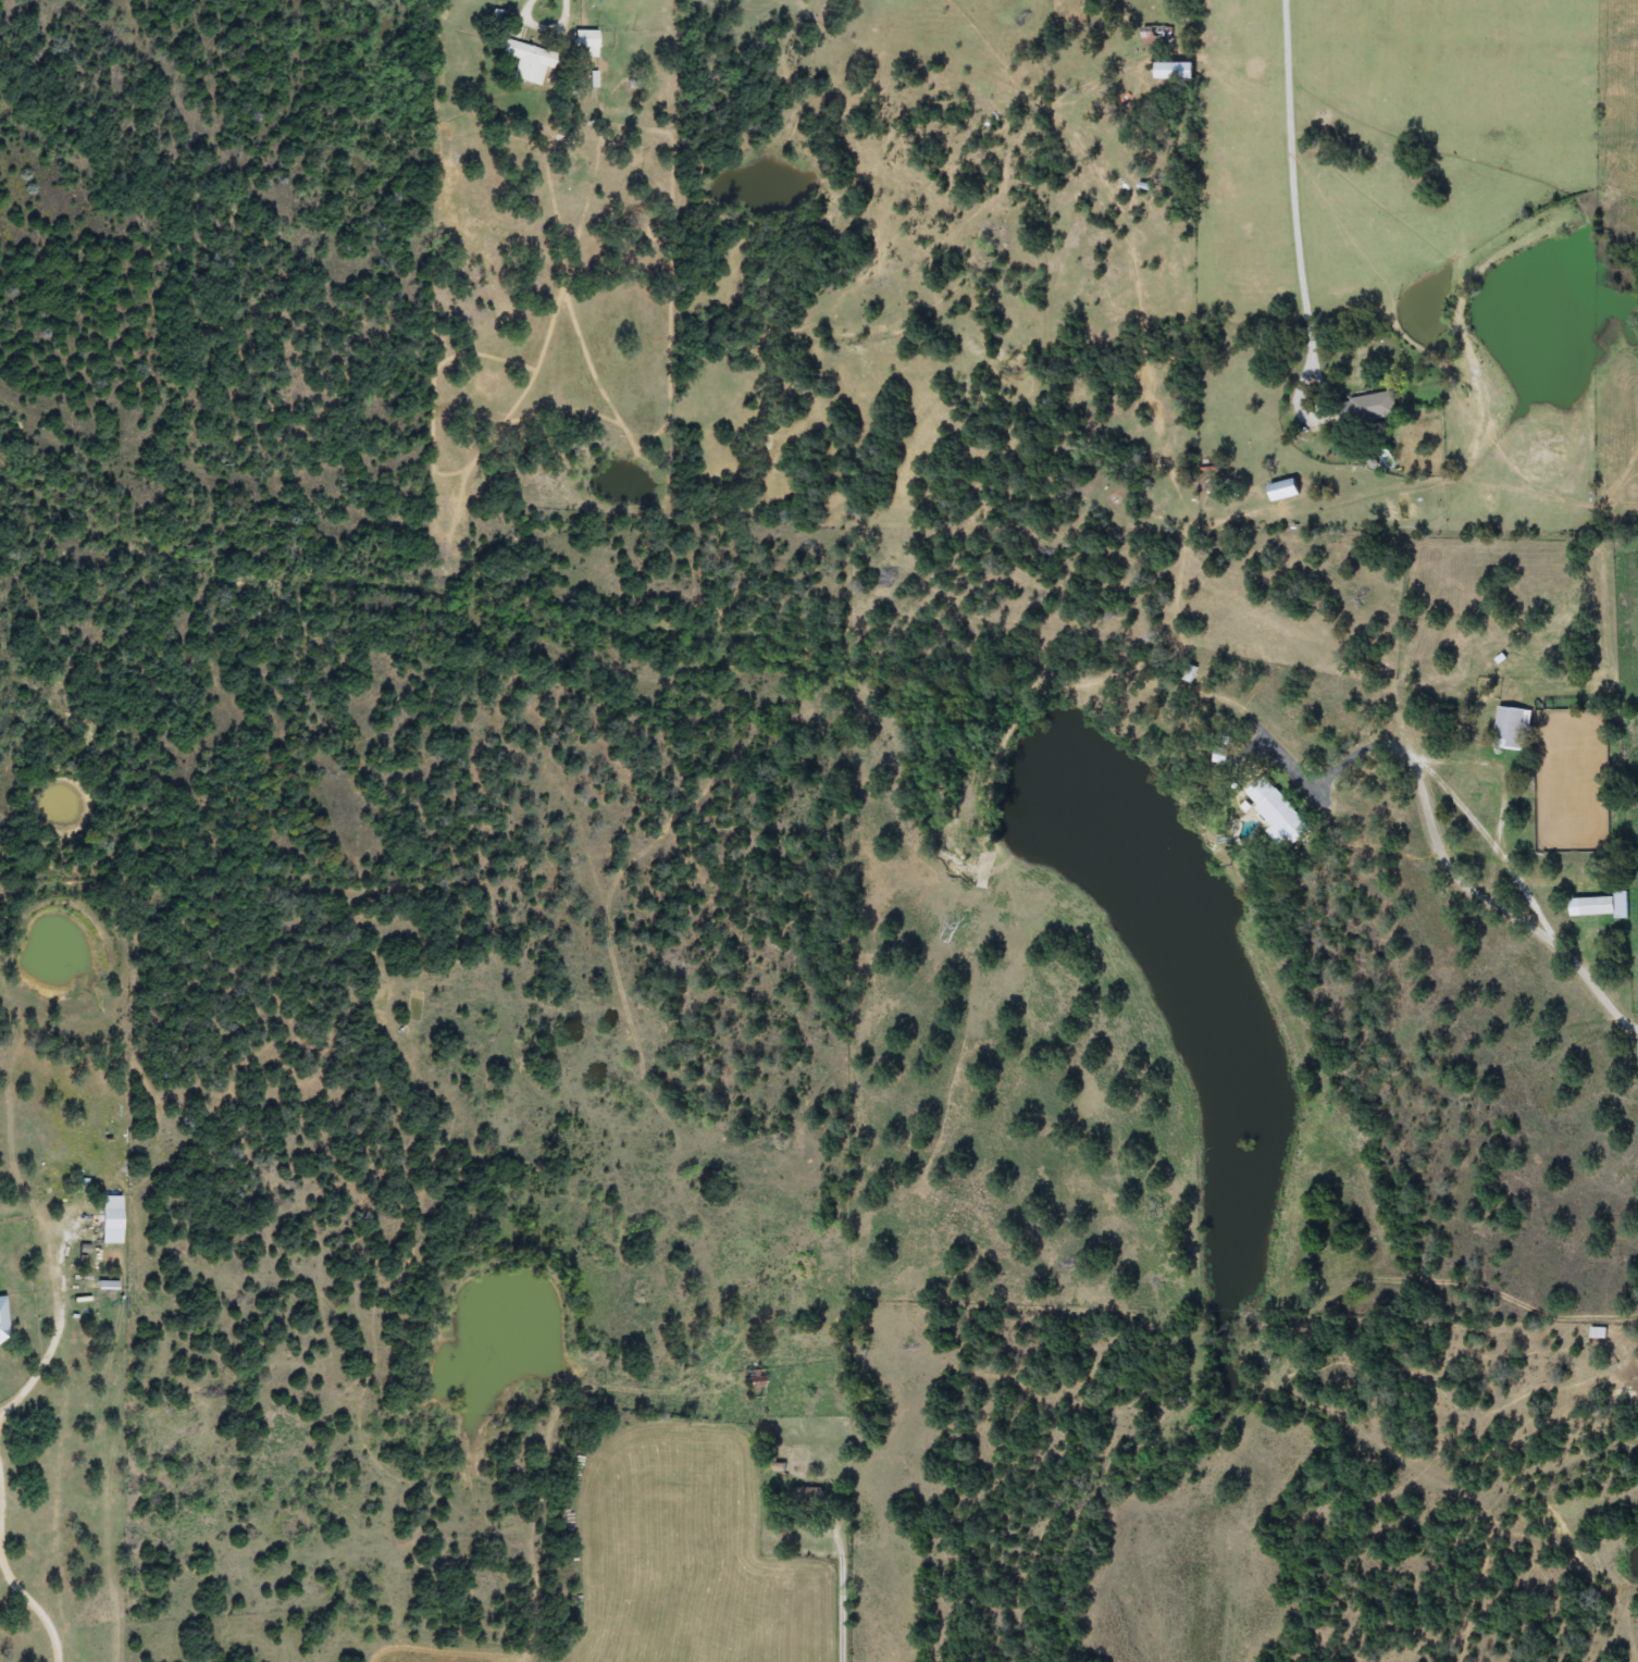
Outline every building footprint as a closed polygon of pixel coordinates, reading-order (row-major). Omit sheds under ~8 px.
[(574,30),(598,30),(598,55),(574,55),(574,30)] [(517,60),(501,55),(505,39),(560,52),(556,70),(545,67),(541,86),(512,79),(517,60)] [(1198,62),(1198,79),(1159,79),(1159,62),(1198,62)] [(1343,424),(1340,399),(1393,393),(1397,418),(1343,424)] [(1303,494),(1275,501),(1270,486),(1298,479),(1303,494)] [(1500,706),(1532,710),(1527,751),(1494,746),(1500,706)] [(1273,827),(1245,794),(1267,776),(1311,830),(1283,852),(1266,831),(1273,827)] [(1630,916),(1573,917),(1572,896),(1629,895),(1630,916)] [(123,1195),(123,1244),(102,1244),(102,1195),(123,1195)] [(10,1344),(0,1345),(0,1297),(7,1297),(10,1344)] [(762,1384),(750,1387),(747,1374),(759,1370),(762,1384)] [(792,1488),(823,1488),(823,1508),(792,1508),(792,1488)]
